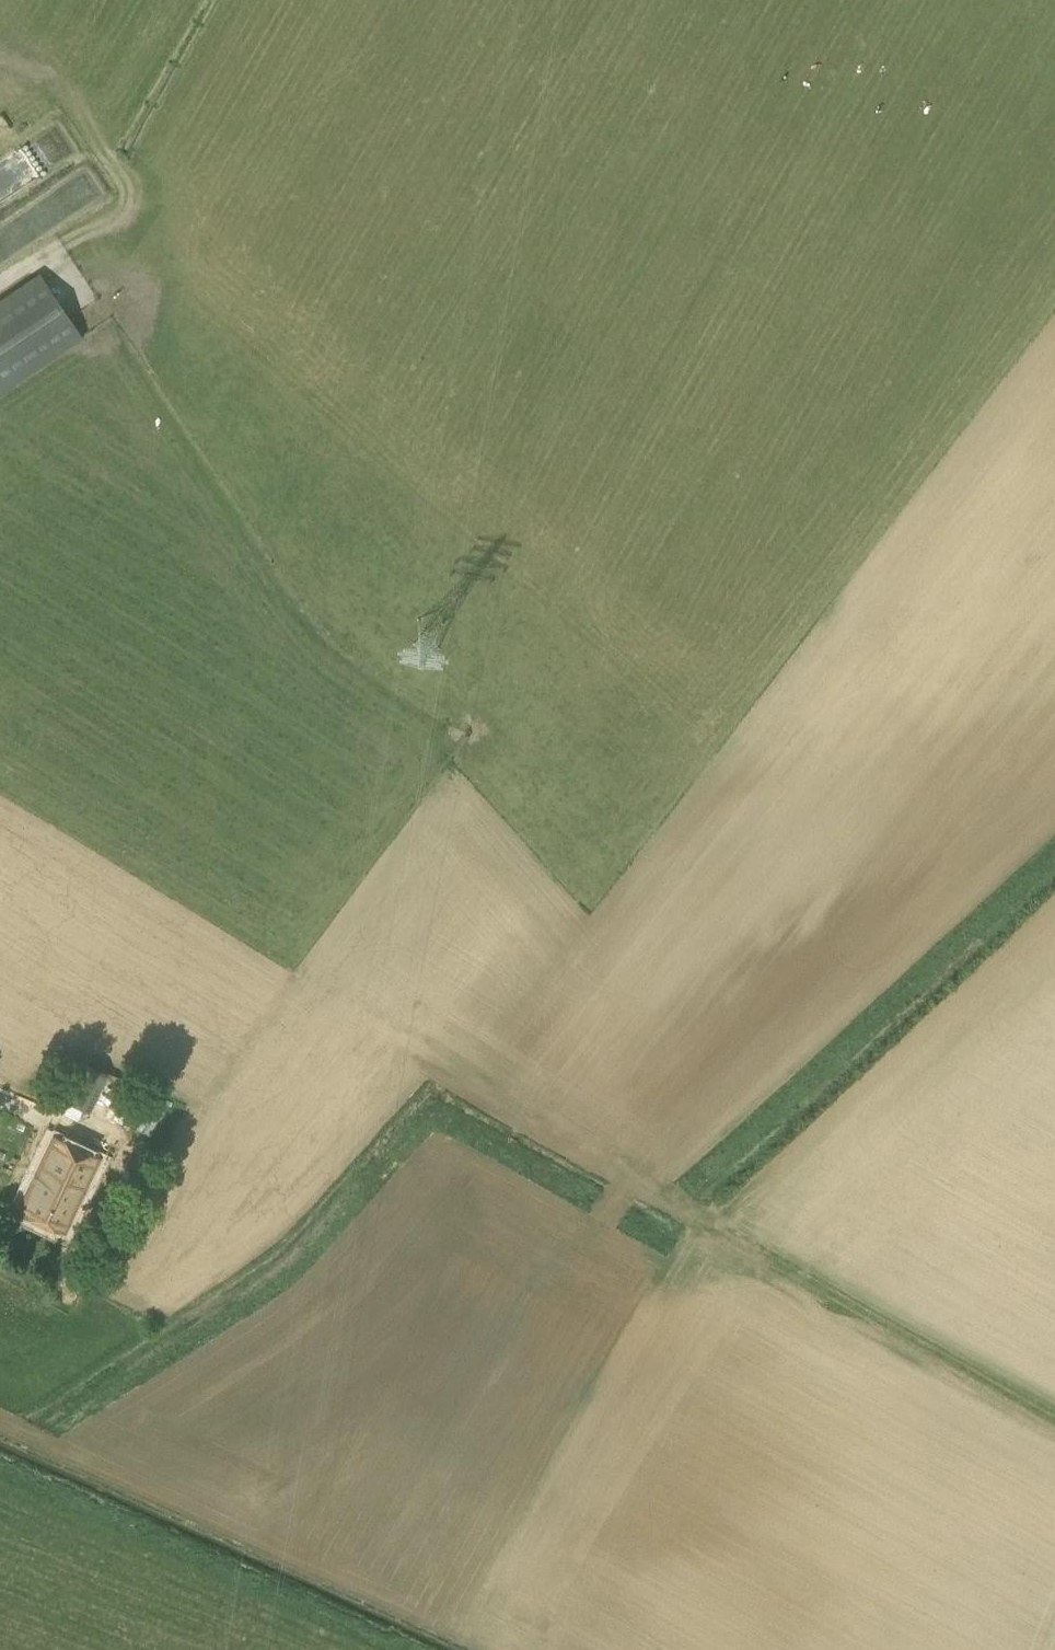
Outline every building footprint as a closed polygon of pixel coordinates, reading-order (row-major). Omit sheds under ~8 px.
[(82,337),(38,272),(0,298),(0,393),(82,337)] [(89,1112),(107,1074),(74,1058),(56,1094),(51,1091),(40,1114),(72,1130),(82,1109),(89,1112)] [(63,1233),(101,1157),(53,1134),(15,1210),(63,1233)]
